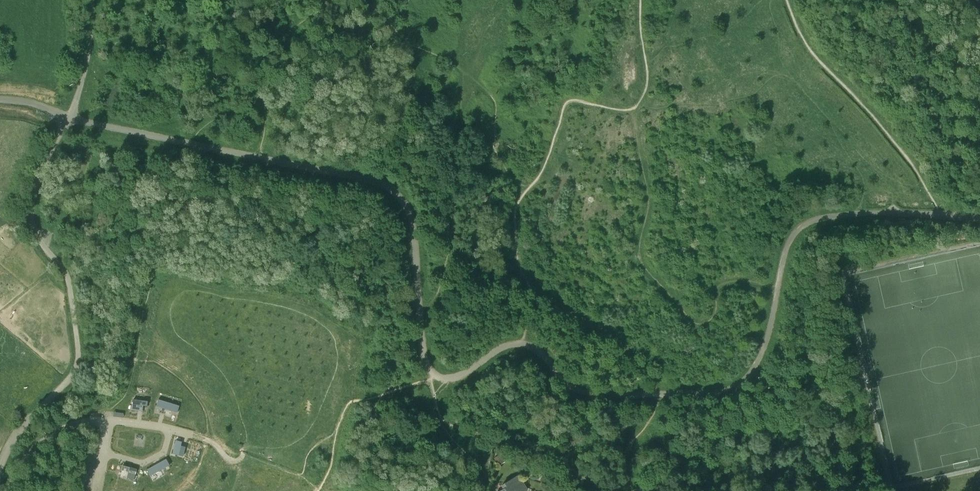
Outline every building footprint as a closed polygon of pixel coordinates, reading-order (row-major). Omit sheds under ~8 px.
[(132,398),(131,409),(143,411),(143,405),(147,405),(148,400),(132,398)] [(158,398),(156,405),(177,412),(180,405),(158,398)] [(130,433),(128,447),(148,449),(150,435),(130,433)] [(176,439),(173,453),(183,456),(186,446),(181,445),(182,441),(176,439)] [(501,465),(507,461),(502,453),(496,457),(501,465)] [(166,458),(147,469),(150,475),(169,465),(166,458)] [(122,464),(120,469),(128,471),(126,478),(133,480),(137,468),(122,464)] [(527,490),(518,475),(501,485),(502,489),(499,490),(526,490),(527,490)]
